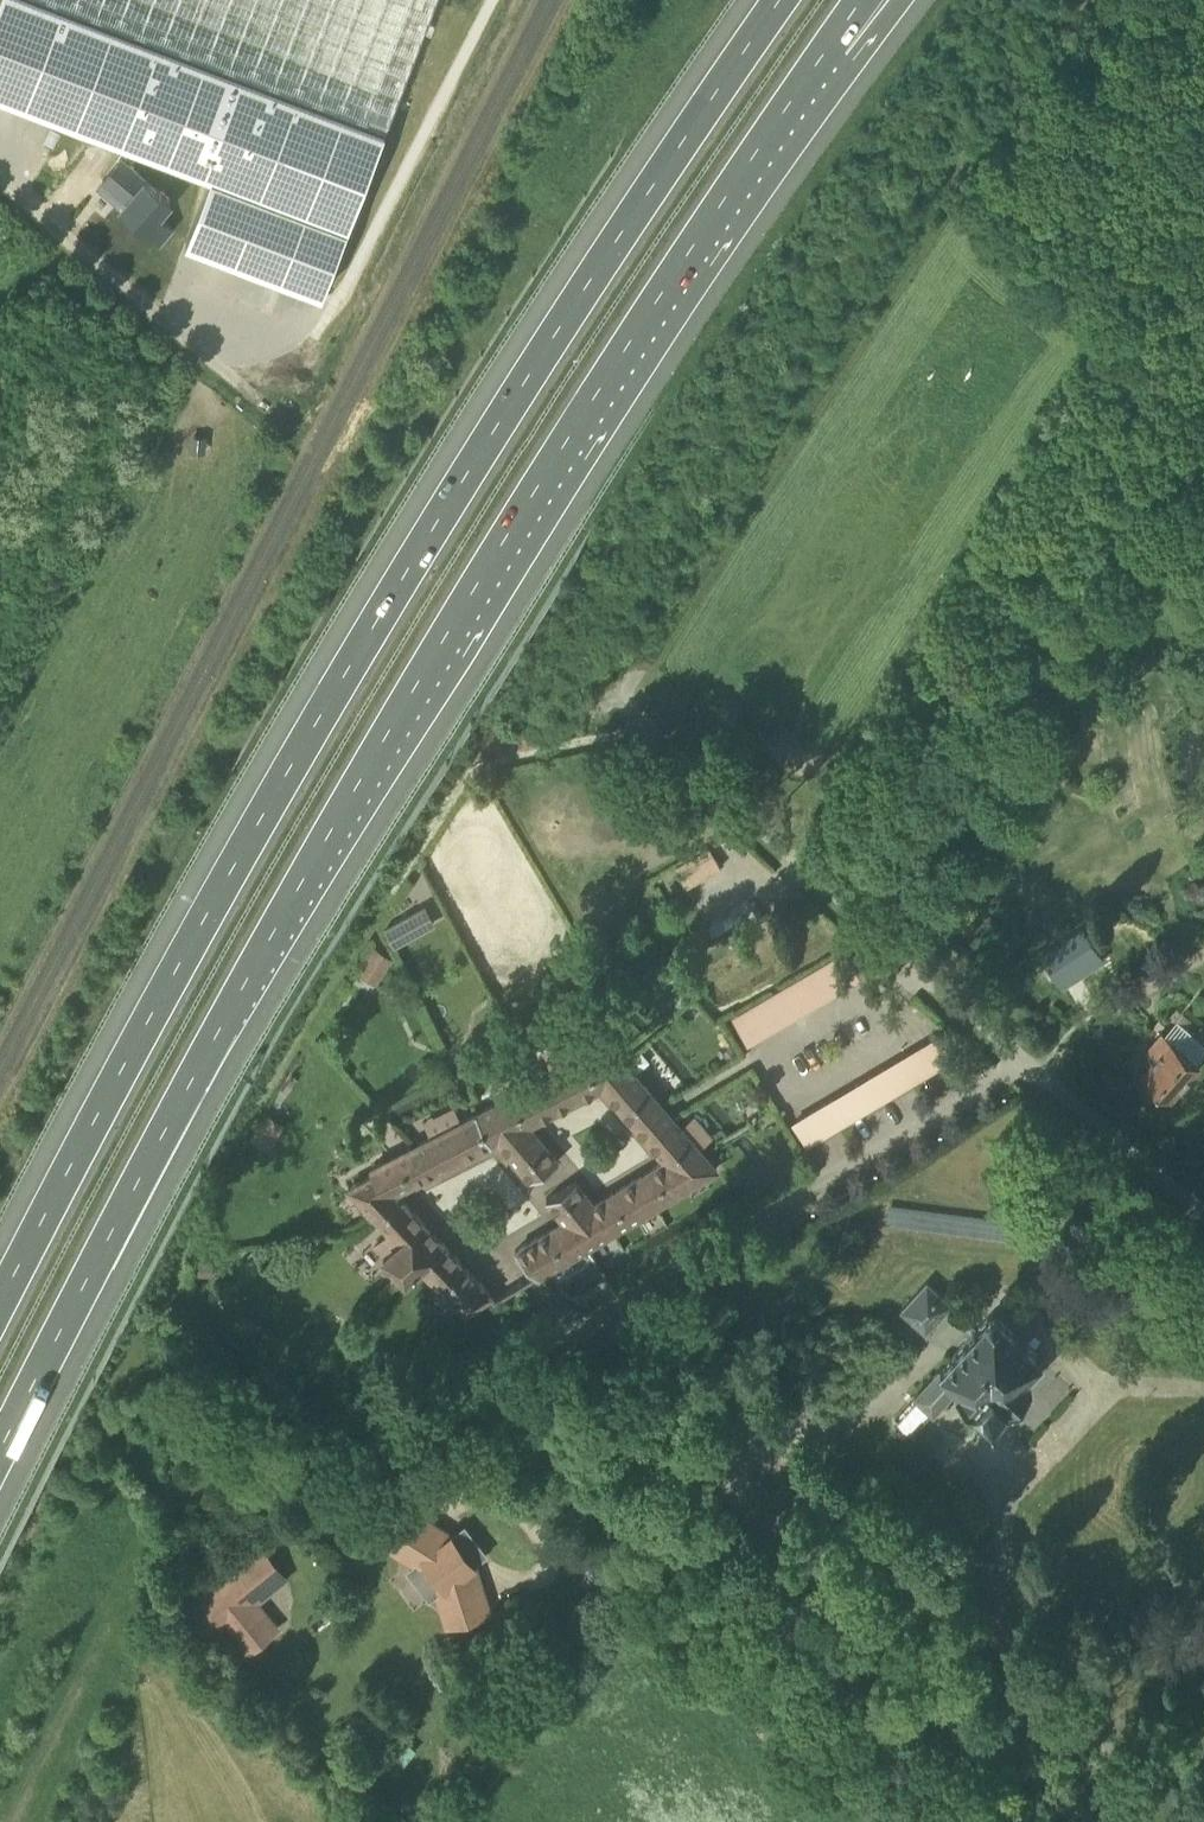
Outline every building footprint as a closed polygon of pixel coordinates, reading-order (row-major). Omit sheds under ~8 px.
[(436,0),(0,0),(0,90),(213,170),(186,239),(322,293),(436,0)] [(121,157),(103,179),(128,200),(121,208),(159,240),(171,225),(159,215),(171,200),(121,157)] [(712,850),(678,870),(686,884),(721,864),(712,850)] [(425,904),(384,927),(395,946),(436,923),(425,904)] [(1083,928),(1042,955),(1063,987),(1104,959),(1083,928)] [(379,958),(389,964),(393,958),(374,946),(358,970),(368,976),(379,958)] [(858,974),(843,949),(830,957),(844,982),(858,974)] [(844,982),(830,957),(817,965),(831,989),(844,982)] [(831,989),(817,965),(804,972),(819,997),(831,989)] [(819,997),(804,972),(791,980),(806,1004),(819,997)] [(806,1004),(791,980),(778,988),(793,1012),(806,1004)] [(793,1012),(778,988),(765,995),(780,1020),(793,1012)] [(780,1020),(765,995),(753,1003),(767,1027),(780,1020)] [(767,1027),(753,1003),(739,1011),(754,1035),(767,1027)] [(1162,1031),(1147,1048),(1155,1055),(1141,1072),(1170,1098),(1199,1064),(1196,1061),(1203,1053),(1203,1042),(1177,1018),(1164,1033),(1162,1031)] [(952,1058),(937,1033),(924,1041),(939,1065),(952,1058)] [(602,1073),(624,1054),(613,1041),(543,1077),(557,1106),(606,1081),(602,1073)] [(939,1065),(924,1041),(911,1049),(926,1073),(939,1065)] [(926,1073),(911,1049),(899,1056),(913,1081),(926,1073)] [(602,1073),(606,1081),(638,1119),(639,1118),(663,1102),(666,1102),(624,1054),(602,1073)] [(913,1081),(899,1056),(886,1064),(900,1089),(913,1081)] [(900,1089),(886,1064),(873,1072),(888,1096),(900,1089)] [(888,1096),(873,1072),(860,1079),(875,1104),(888,1096)] [(493,1138),(500,1135),(530,1119),(557,1106),(543,1077),(495,1101),(479,1110),(493,1138)] [(875,1104),(860,1079),(847,1087),(862,1112),(875,1104)] [(862,1112),(847,1087),(834,1095),(849,1119),(862,1112)] [(849,1119),(834,1095),(822,1102),(836,1127),(849,1119)] [(836,1127),(822,1102),(800,1116),(815,1140),(836,1127)] [(415,1142),(437,1167),(493,1138),(479,1110),(415,1142)] [(645,1128),(669,1156),(670,1155),(679,1166),(706,1150),(707,1149),(673,1110),(671,1112),(672,1112),(647,1127),(647,1126),(645,1128)] [(270,1126),(280,1132),(285,1124),(265,1112),(250,1137),(260,1143),(270,1126)] [(561,1157),(530,1119),(500,1135),(533,1174),(561,1157)] [(390,1120),(378,1130),(390,1144),(402,1134),(390,1120)] [(352,1183),(380,1213),(402,1192),(397,1187),(437,1167),(415,1142),(373,1164),(377,1170),(352,1183)] [(679,1166),(669,1156),(642,1172),(658,1200),(719,1164),(707,1149),(706,1150),(679,1166)] [(642,1172),(597,1199),(596,1200),(616,1224),(617,1225),(658,1200),(642,1172)] [(550,1194),(569,1216),(570,1216),(590,1240),(590,1241),(617,1225),(616,1224),(596,1200),(597,1199),(578,1177),(550,1194)] [(402,1192),(380,1213),(393,1227),(377,1240),(387,1250),(409,1273),(424,1259),(446,1238),(402,1192)] [(1031,1218),(890,1203),(888,1225),(1029,1240),(1031,1218)] [(569,1216),(518,1246),(541,1271),(590,1241),(590,1240),(570,1216),(569,1216)] [(473,1266),(446,1238),(424,1259),(468,1306),(495,1290),(473,1266)] [(926,1331),(951,1303),(927,1281),(902,1309),(926,1331)] [(993,1311),(940,1367),(914,1395),(933,1413),(956,1388),(974,1404),(976,1401),(992,1416),(1007,1401),(1010,1404),(1032,1381),(1025,1375),(1042,1357),(993,1311)] [(287,1384),(266,1361),(250,1375),(271,1398),(287,1384)] [(438,1588),(449,1622),(487,1610),(472,1563),(451,1536),(410,1510),(389,1545),(419,1564),(426,1558),(445,1582),(438,1588)] [(261,1547),(231,1571),(255,1601),(285,1577),(261,1547)] [(277,1628),(255,1601),(231,1571),(200,1597),(246,1654),(277,1628)] [(401,1812),(392,1821),(412,1821),(401,1812)]
